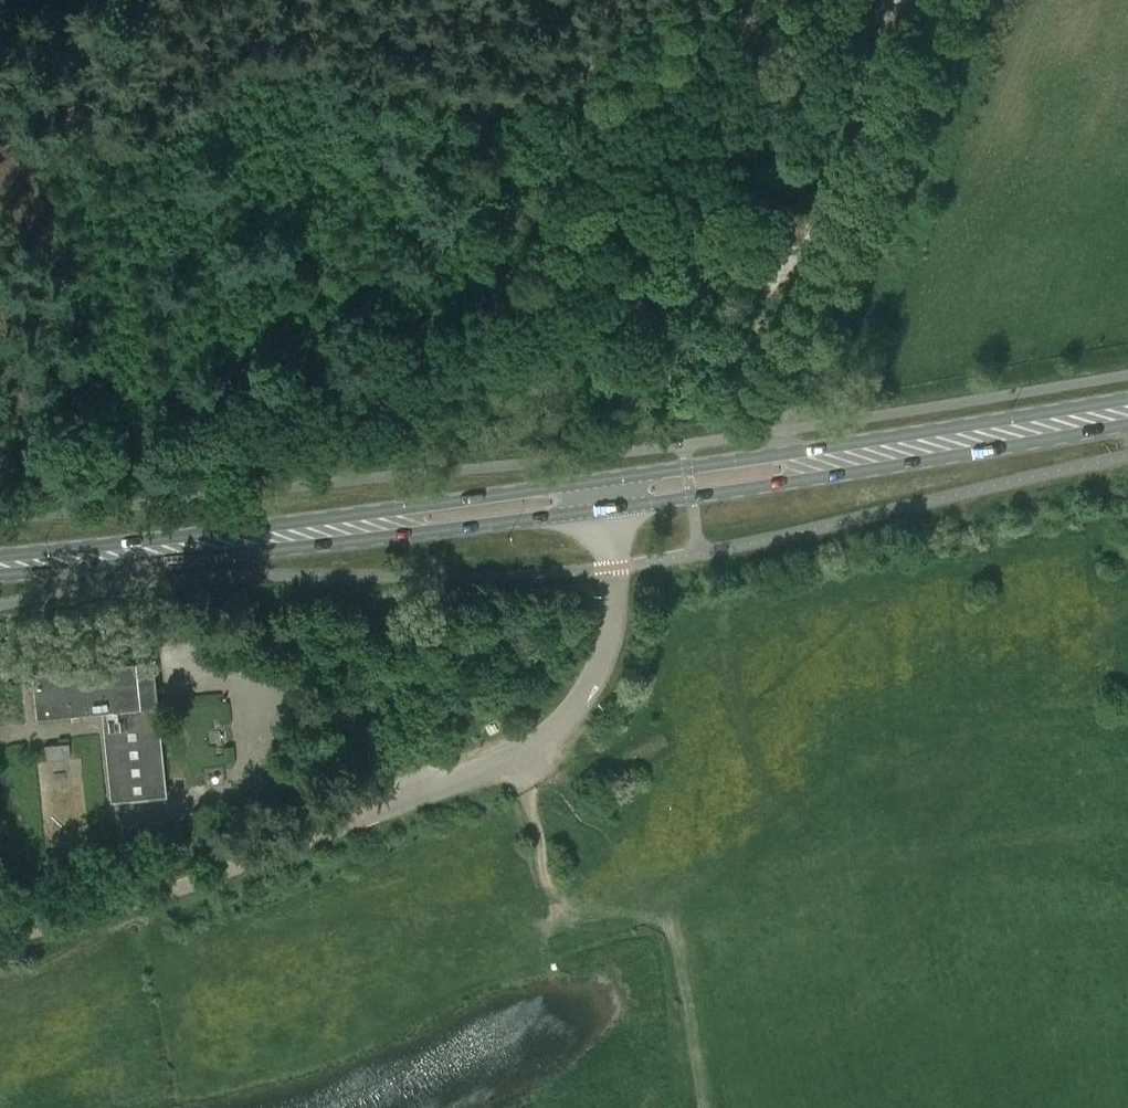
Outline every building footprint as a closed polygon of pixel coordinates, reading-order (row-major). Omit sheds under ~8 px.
[(151,659),(31,671),(35,716),(100,710),(109,799),(164,794),(151,659)] [(68,758),(68,757),(67,744),(44,746),(44,759),(45,760),(68,758)] [(45,760),(44,759),(34,760),(43,851),(89,845),(79,756),(68,757),(68,758),(45,760)] [(137,822),(119,824),(121,846),(139,845),(137,822)]
